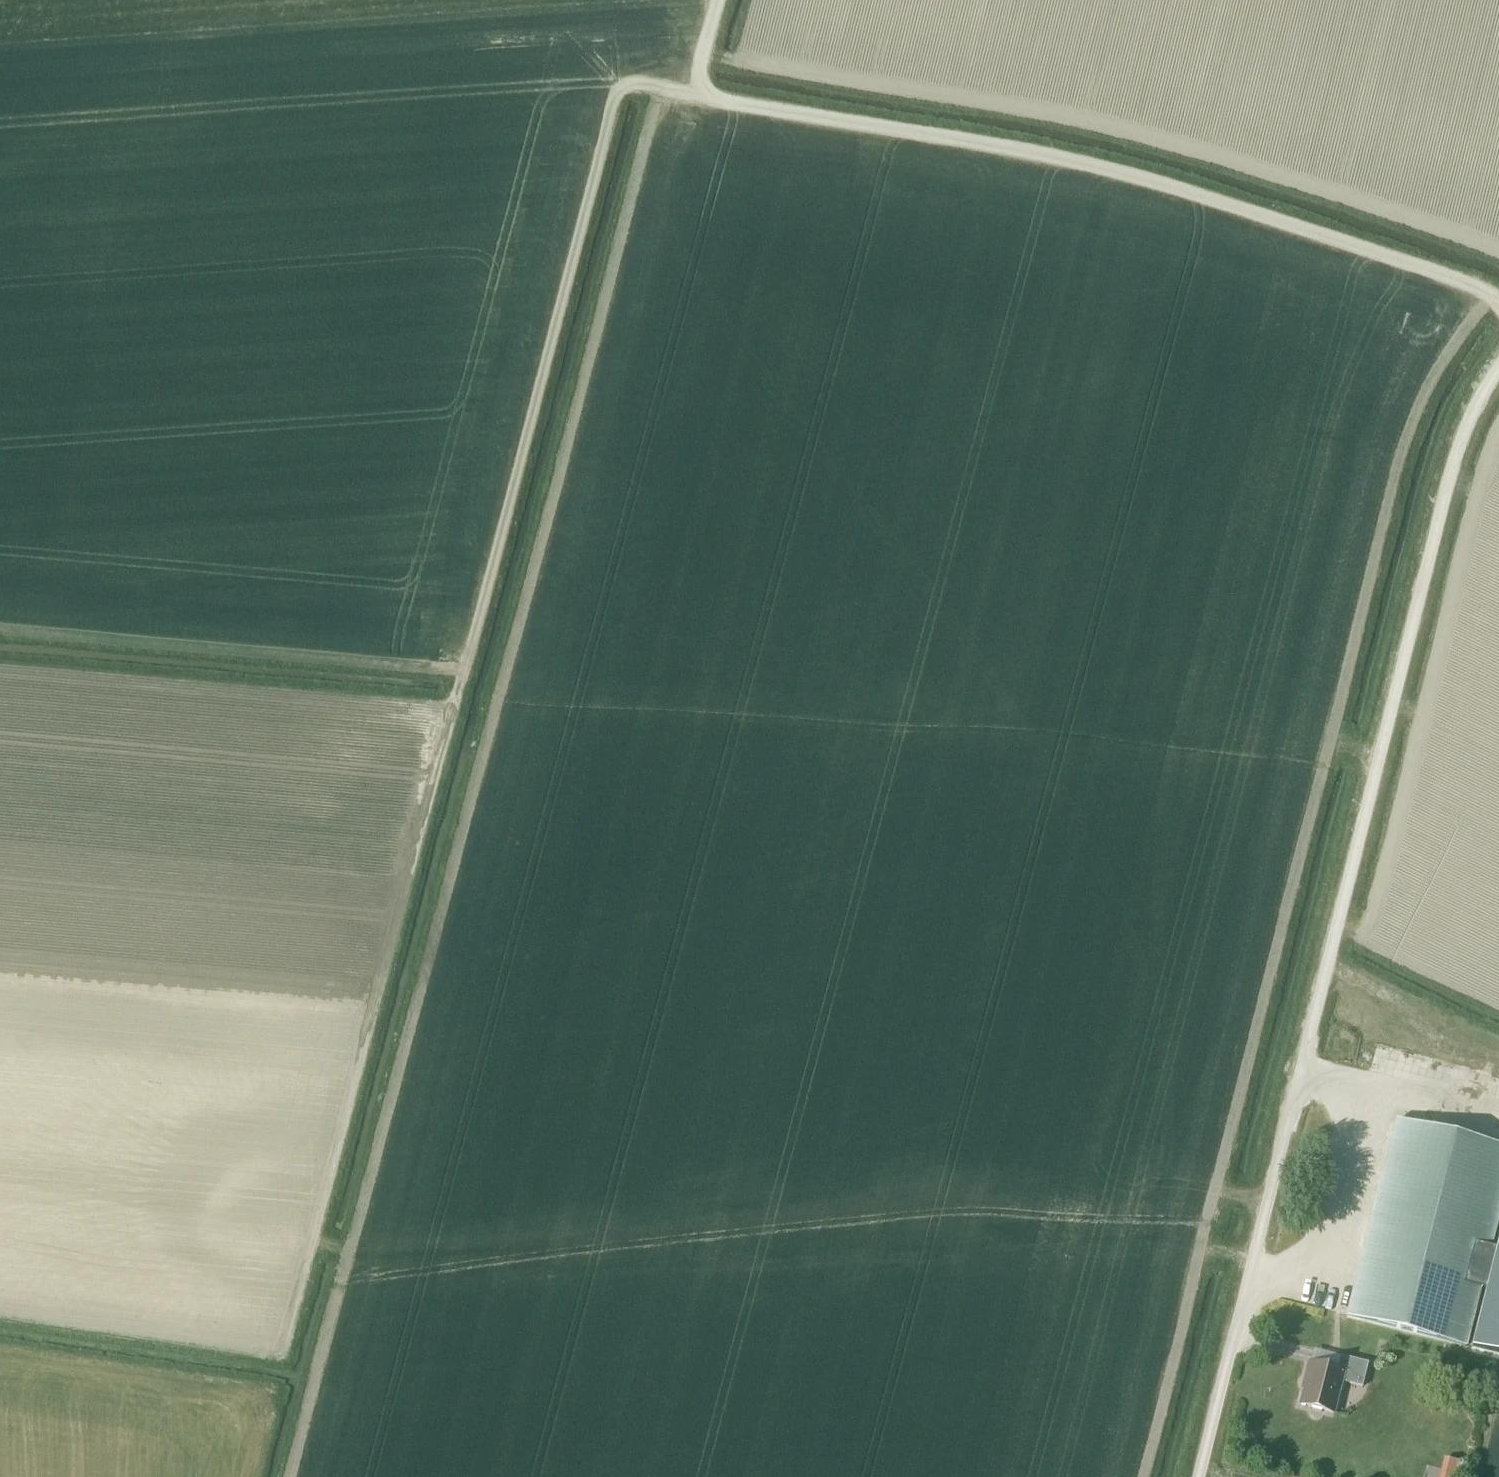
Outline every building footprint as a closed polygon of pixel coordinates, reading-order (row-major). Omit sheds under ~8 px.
[(1498,1209),(1498,1148),(1396,1121),(1347,1317),(1464,1347),(1498,1209)] [(1362,1388),(1368,1364),(1341,1357),(1337,1371),(1309,1363),(1305,1379),(1307,1379),(1300,1406),(1333,1414),(1341,1382),(1362,1388)] [(1441,1469),(1446,1471),(1458,1473),(1460,1463),(1443,1459),(1441,1469)]
